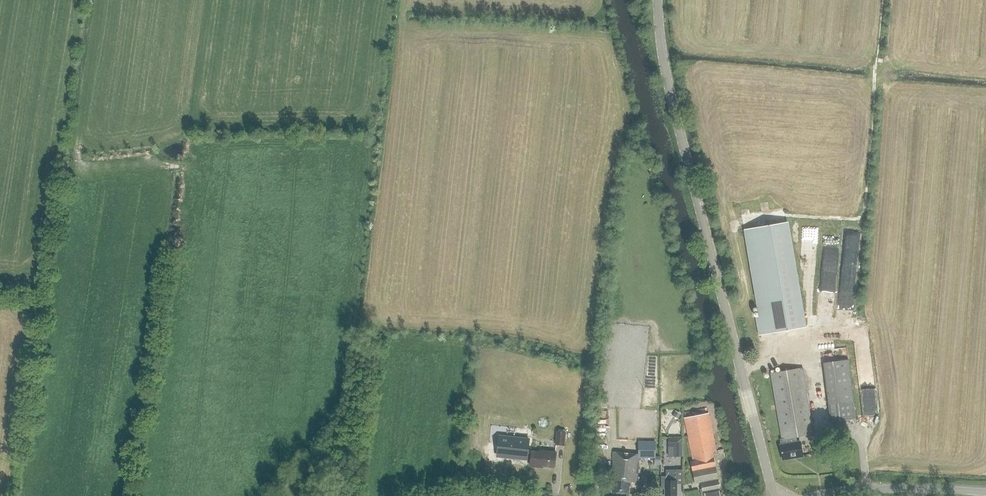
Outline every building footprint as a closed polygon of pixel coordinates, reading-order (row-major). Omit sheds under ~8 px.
[(746,230),(761,316),(756,317),(759,335),(804,327),(786,222),(746,230)] [(840,252),(841,232),(827,231),(826,252),(840,252)] [(831,423),(856,420),(848,360),(824,363),(831,423)] [(803,456),(800,442),(797,442),(796,437),(814,434),(803,368),(771,373),(782,439),(780,439),(781,445),(780,445),(783,459),(803,456)] [(864,398),(866,398),(866,408),(876,408),(877,386),(864,385),(864,398)] [(718,488),(720,488),(712,451),(716,451),(707,408),(684,412),(694,461),(690,462),(695,484),(700,483),(702,490),(701,490),(702,495),(720,495),(718,488)] [(676,411),(673,416),(678,419),(681,414),(676,411)] [(595,445),(604,446),(605,429),(597,428),(595,445)] [(564,446),(566,433),(557,432),(556,445),(564,446)] [(499,436),(497,456),(527,459),(529,439),(499,436)] [(673,456),(683,456),(683,437),(668,437),(668,447),(673,447),(673,456)] [(639,455),(613,452),(611,480),(613,481),(612,492),(629,494),(629,487),(632,487),(633,482),(637,483),(639,457),(654,458),(655,441),(640,441),(639,455)] [(539,468),(539,466),(554,467),(556,453),(540,451),(540,453),(532,452),(530,467),(539,468)] [(677,470),(666,470),(666,477),(662,477),(661,489),(666,489),(666,495),(677,495),(677,470)]
